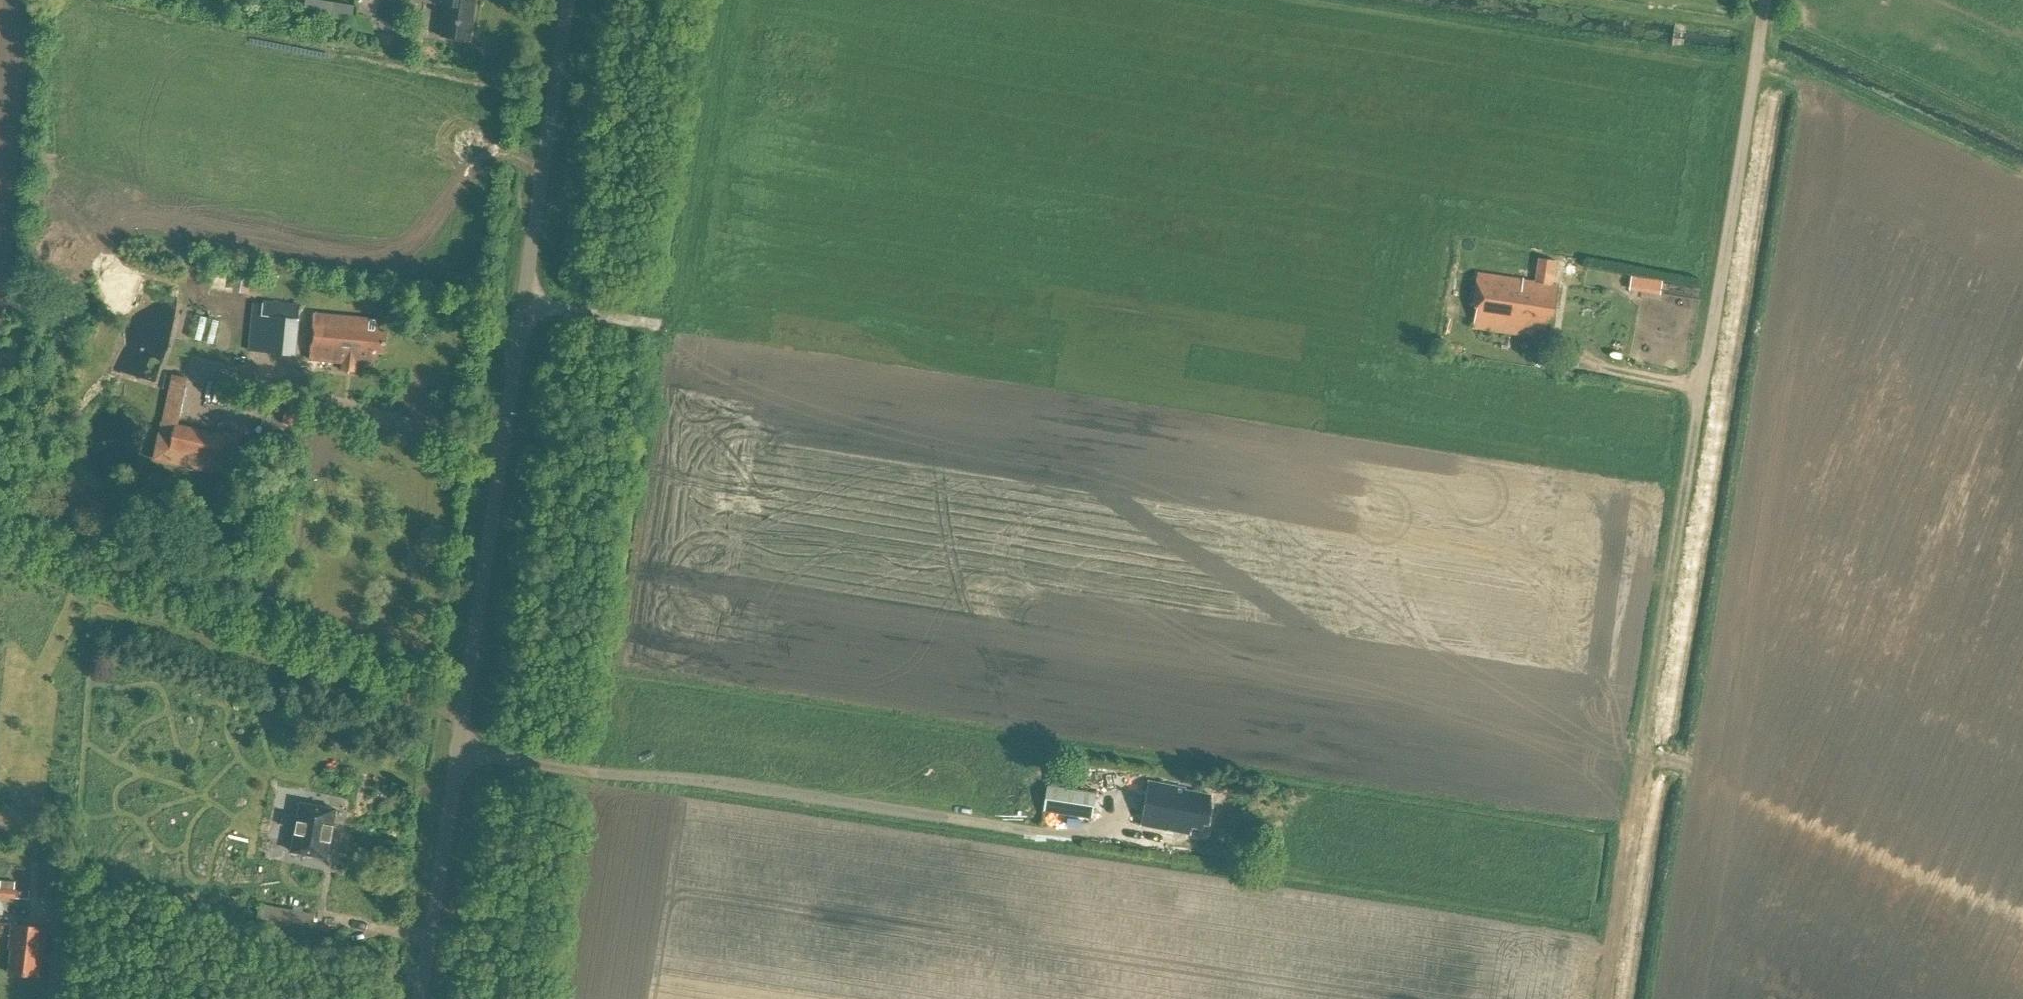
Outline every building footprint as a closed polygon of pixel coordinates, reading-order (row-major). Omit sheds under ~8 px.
[(355,6),(318,0),(306,0),(305,7),(353,15),(355,6)] [(434,4),(445,6),(440,37),(469,43),(476,0),(435,0),(434,4)] [(1553,317),(1558,286),(1548,285),(1551,262),(1539,260),(1537,276),(1541,277),(1540,283),(1476,273),(1472,303),(1476,304),(1473,328),(1523,336),(1525,324),(1546,328),(1548,316),(1553,317)] [(235,275),(233,291),(250,294),(252,278),(235,275)] [(299,307),(280,305),(262,304),(261,308),(254,308),(250,352),(294,357),(299,307)] [(218,341),(221,317),(196,314),(194,338),(218,341)] [(379,336),(381,324),(315,318),(312,361),(344,364),(344,372),(357,373),(358,365),(377,367),(378,356),(386,356),(387,337),(379,336)] [(177,425),(172,449),(221,460),(227,436),(177,425)] [(1205,824),(1208,809),(1204,809),(1206,797),(1182,793),(1182,790),(1148,784),(1143,812),(1130,810),(1128,823),(1185,833),(1186,828),(1197,830),(1198,823),(1205,824)] [(1094,819),(1097,796),(1051,788),(1046,811),(1094,819)] [(292,852),(327,858),(330,841),(331,841),(334,827),(333,827),(336,810),(301,803),(292,852)] [(67,899),(70,856),(43,854),(40,896),(67,899)] [(15,890),(16,882),(0,881),(0,888),(0,898),(29,900),(30,891),(15,890)] [(309,939),(313,915),(259,906),(255,930),(309,939)] [(43,954),(46,930),(13,926),(10,951),(12,951),(9,975),(38,978),(41,954),(43,954)]
